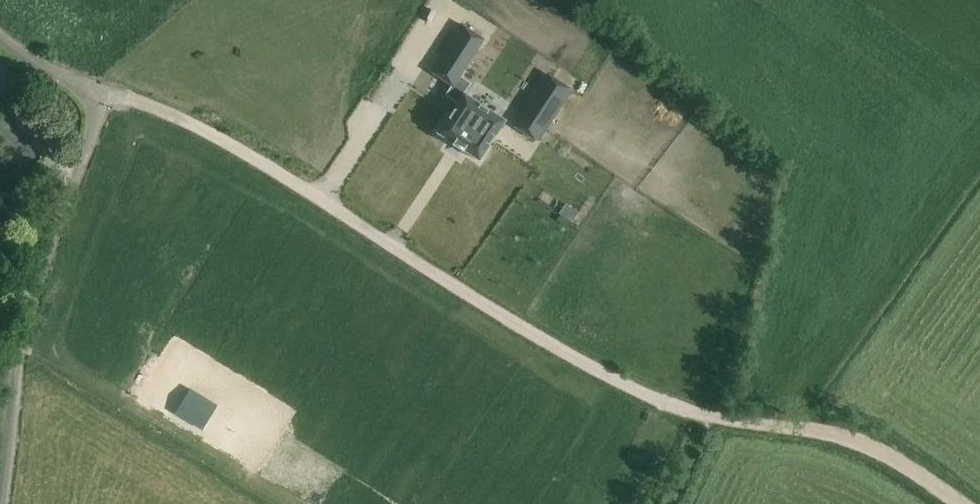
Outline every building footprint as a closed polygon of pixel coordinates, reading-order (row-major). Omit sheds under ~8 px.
[(461,24),(430,71),(451,85),(445,95),(456,102),(438,131),(437,131),(436,133),(438,133),(452,143),(462,149),(477,159),(478,160),(480,159),(479,159),(504,121),(505,120),(504,119),(464,93),(470,83),(459,75),(483,39),(461,24)] [(549,75),(515,126),(537,141),(571,89),(549,75)]
